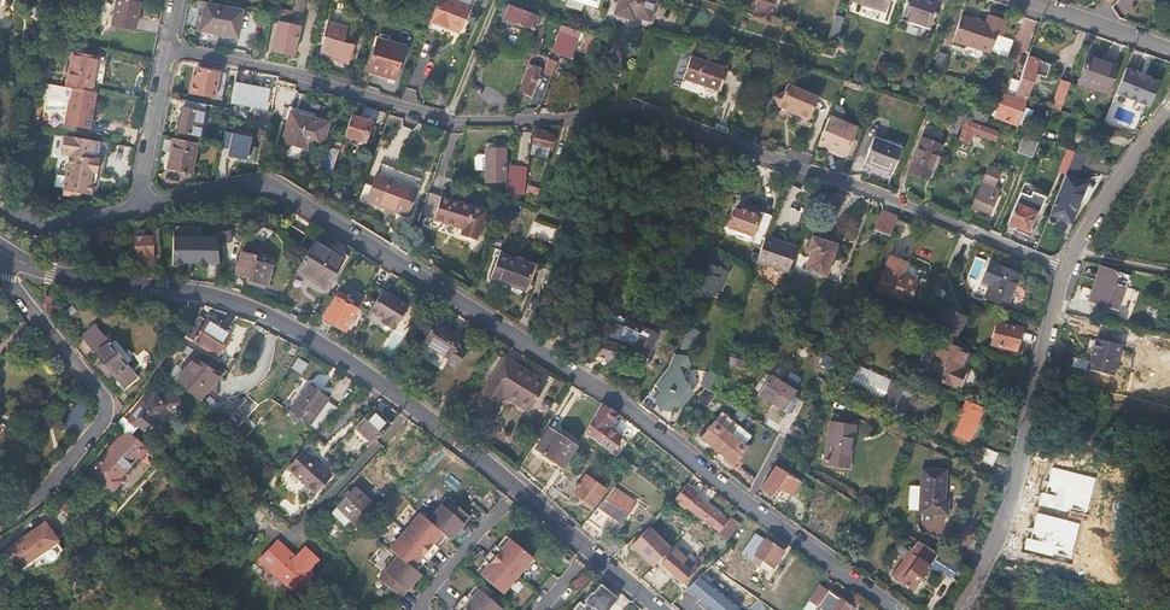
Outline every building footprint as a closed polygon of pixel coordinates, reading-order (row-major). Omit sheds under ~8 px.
[(122,0),(117,0),(112,27),(136,31),(140,3),(122,0)] [(292,22),(300,23),(305,0),(296,0),(292,22)] [(439,0),(438,0),(429,25),(452,34),(453,31),(460,34),(469,11),(439,0)] [(614,14),(627,19),(628,13),(634,15),(648,19),(655,0),(619,0),(614,14)] [(759,0),(758,0),(753,14),(769,19),(773,4),(759,0)] [(861,5),(885,12),(889,0),(863,0),(861,5)] [(900,17),(928,27),(937,0),(905,0),(900,17)] [(205,4),(241,12),(242,9),(205,1),(205,4)] [(847,4),(839,1),(826,37),(834,39),(847,4)] [(536,16),(501,3),(496,15),(505,18),(505,19),(532,28),(536,16)] [(237,37),(241,12),(205,4),(200,31),(237,37)] [(1006,19),(987,12),(984,21),(960,13),(951,39),(988,51),(995,31),(1001,34),(1006,19)] [(723,23),(714,20),(708,37),(717,40),(723,23)] [(321,57),(334,60),(342,28),(327,25),(323,39),(325,39),(321,57)] [(583,33),(561,25),(552,52),(570,58),(576,42),(579,43),(583,33)] [(288,29),(278,27),(273,49),(282,51),(281,55),(293,57),(299,32),(288,29)] [(353,31),(342,28),(334,60),(350,64),(355,46),(350,45),(353,31)] [(597,38),(587,35),(583,49),(594,52),(597,38)] [(404,49),(378,41),(368,72),(395,80),(404,49)] [(948,49),(940,46),(933,66),(942,69),(948,49)] [(538,55),(531,52),(527,64),(529,65),(534,66),(536,60),(538,55)] [(74,72),(104,77),(108,60),(74,53),(67,89),(71,90),(74,72)] [(1116,63),(1087,53),(1078,83),(1107,92),(1116,63)] [(557,62),(538,55),(536,60),(547,65),(543,73),(551,76),(557,62)] [(723,67),(688,55),(681,78),(715,89),(723,67)] [(1028,56),(1015,94),(1026,98),(1034,72),(1045,76),(1049,63),(1028,56)] [(534,66),(529,65),(519,91),(530,95),(534,82),(540,68),(534,66)] [(216,70),(194,66),(191,81),(187,80),(185,92),(211,97),(216,70)] [(1134,70),(1123,66),(1114,92),(1148,104),(1157,78),(1147,75),(1147,73),(1134,69),(1134,70)] [(727,68),(723,67),(715,89),(720,91),(727,68)] [(544,70),(540,68),(534,82),(538,84),(544,70)] [(223,72),(216,70),(211,97),(218,99),(223,72)] [(103,85),(104,77),(74,72),(71,90),(93,94),(95,83),(103,85)] [(1071,81),(1060,78),(1054,96),(1064,100),(1071,81)] [(239,102),(242,84),(234,83),(231,101),(239,102)] [(242,84),(239,102),(264,107),(268,89),(242,84)] [(818,97),(787,84),(784,93),(772,97),(779,107),(809,119),(818,97)] [(93,94),(71,90),(67,89),(46,85),(44,94),(50,95),(49,100),(67,103),(67,101),(72,102),(69,119),(67,127),(90,132),(97,95),(93,94)] [(1026,98),(1015,94),(1014,96),(1002,92),(994,118),(1017,125),(1026,98)] [(184,99),(182,105),(204,110),(205,104),(184,99)] [(67,103),(49,100),(46,115),(69,119),(72,102),(67,101),(67,103)] [(985,113),(955,104),(952,113),(964,117),(983,123),(985,113)] [(197,143),(204,110),(182,105),(176,138),(197,143)] [(330,120),(288,109),(279,142),(305,149),(306,145),(322,149),(330,120)] [(372,124),(353,116),(346,136),(365,143),(372,124)] [(855,127),(830,117),(819,144),(845,154),(855,127)] [(996,130),(965,121),(958,141),(970,145),(972,134),(993,140),(996,130)] [(553,135),(535,130),(532,141),(534,142),(531,151),(547,156),(553,135)] [(232,132),(224,131),(221,148),(228,149),(226,159),(247,163),(251,140),(232,136),(232,132)] [(1033,138),(1020,134),(1019,137),(1013,135),(1009,145),(1032,153),(1036,142),(1032,141),(1033,138)] [(101,143),(65,136),(62,154),(70,156),(63,192),(90,198),(93,184),(90,184),(92,174),(95,175),(97,175),(100,161),(97,161),(101,143)] [(901,147),(875,136),(864,161),(891,172),(901,147)] [(941,143),(921,136),(908,171),(928,178),(941,143)] [(197,149),(170,143),(164,174),(191,179),(197,149)] [(495,148),(487,148),(487,153),(487,170),(487,181),(505,181),(505,148),(495,148)] [(1061,166),(1068,168),(1074,151),(1067,149),(1061,166)] [(1079,173),(1087,157),(1076,152),(1068,168),(1079,173)] [(487,153),(478,153),(476,157),(475,170),(487,170),(487,153)] [(419,178),(380,165),(378,173),(416,186),(419,178)] [(1002,171),(987,165),(969,208),(987,215),(999,186),(997,185),(1002,171)] [(526,167),(511,166),(510,192),(525,193),(526,167)] [(1080,200),(1088,181),(1065,171),(1048,212),(1071,221),(1080,200)] [(416,186),(378,173),(368,201),(406,215),(416,186)] [(1093,187),(1088,181),(1080,200),(1084,201),(1091,192),(1093,187)] [(539,192),(527,188),(526,202),(535,204),(539,192)] [(434,218),(441,196),(427,191),(420,214),(434,218)] [(487,210),(441,196),(434,218),(465,228),(463,235),(478,240),(487,210)] [(1036,209),(1016,201),(1008,221),(1028,229),(1036,209)] [(760,214),(738,206),(731,226),(763,238),(772,213),(761,209),(760,214)] [(897,216),(881,209),(875,228),(890,234),(897,216)] [(227,230),(225,222),(210,226),(213,238),(214,243),(230,239),(227,235),(227,230)] [(306,233),(288,222),(278,239),(296,250),(306,233)] [(199,227),(172,226),(173,266),(208,267),(208,264),(218,264),(214,243),(213,238),(199,238),(199,227)] [(796,246),(766,236),(757,261),(788,272),(796,246)] [(836,244),(812,236),(808,250),(811,251),(805,269),(826,275),(836,244)] [(152,263),(151,239),(134,239),(134,258),(137,258),(137,264),(152,263)] [(343,258),(315,240),(296,271),(323,289),(343,258)] [(910,251),(896,245),(895,248),(906,252),(902,262),(905,263),(909,254),(910,251)] [(906,252),(895,248),(881,281),(913,294),(922,270),(905,263),(902,262),(906,252)] [(732,260),(711,252),(699,285),(719,293),(724,282),(716,279),(721,266),(729,269),(732,260)] [(252,256),(241,253),(237,274),(248,277),(247,281),(266,285),(271,264),(252,260),(252,256)] [(534,265),(499,254),(491,279),(526,291),(534,265)] [(975,256),(968,278),(982,283),(989,260),(975,256)] [(1020,273),(998,264),(986,296),(1007,305),(1020,273)] [(1116,282),(1088,273),(1077,305),(1088,309),(1087,311),(1095,314),(1096,311),(1107,315),(1113,296),(1111,295),(1116,282)] [(417,308),(393,292),(381,311),(393,319),(392,321),(404,329),(417,308)] [(345,296),(339,293),(336,298),(342,302),(345,296)] [(342,302),(336,298),(321,320),(343,332),(356,310),(342,302)] [(963,316),(943,307),(938,319),(959,327),(963,316)] [(200,315),(187,336),(217,355),(230,334),(200,315)] [(462,335),(436,319),(421,342),(418,340),(412,349),(431,361),(437,352),(447,359),(462,335)] [(959,327),(938,319),(934,328),(955,338),(959,327)] [(404,329),(392,321),(390,324),(402,332),(404,329)] [(655,336),(626,321),(620,335),(634,343),(630,351),(645,358),(655,336)] [(1019,326),(996,321),(991,344),(1015,349),(1019,326)] [(81,335),(124,386),(137,375),(94,324),(81,335)] [(698,332),(690,328),(682,345),(690,349),(698,332)] [(1160,351),(1162,341),(1148,338),(1146,348),(1160,351)] [(968,350),(941,339),(926,373),(959,387),(966,368),(962,366),(968,350)] [(1114,349),(1089,343),(1082,373),(1108,379),(1114,349)] [(743,358),(722,351),(719,360),(740,368),(743,358)] [(678,407),(689,391),(685,383),(680,383),(679,385),(674,378),(686,367),(685,358),(673,354),(668,365),(656,381),(661,385),(662,393),(655,401),(667,410),(672,404),(677,406),(678,407)] [(178,379),(189,389),(196,394),(201,399),(221,374),(196,357),(178,379)] [(546,383),(506,358),(484,392),(499,402),(503,395),(529,412),(546,383)] [(606,372),(613,377),(619,363),(613,359),(606,372)] [(619,363),(613,377),(614,377),(622,364),(619,363)] [(887,397),(888,395),(899,399),(904,388),(892,384),(894,379),(859,366),(852,384),(887,397)] [(786,380),(799,386),(803,377),(791,371),(786,380)] [(708,372),(700,384),(707,389),(715,377),(708,372)] [(793,391),(769,374),(757,393),(782,409),(791,395),(793,391)] [(309,385),(291,411),(309,423),(328,398),(309,385)] [(123,415),(116,423),(124,430),(129,435),(133,431),(139,425),(145,429),(155,417),(157,419),(162,419),(166,419),(174,409),(179,409),(178,400),(177,392),(163,393),(160,397),(153,393),(147,401),(144,399),(128,420),(123,415)] [(961,403),(949,397),(945,407),(957,412),(961,403)] [(983,407),(966,400),(960,412),(964,414),(954,434),(968,440),(983,407)] [(608,408),(601,402),(584,431),(610,450),(621,434),(612,428),(618,419),(614,417),(616,415),(608,408)] [(64,420),(77,432),(90,418),(77,406),(64,420)] [(618,412),(610,406),(608,408),(616,415),(618,412)] [(390,425),(371,407),(354,427),(373,443),(390,425)] [(855,423),(830,420),(824,463),(851,465),(855,423)] [(702,442),(716,452),(730,433),(716,423),(702,442)] [(564,436),(550,427),(537,449),(564,465),(576,444),(564,436)] [(141,457),(150,446),(144,441),(133,431),(129,435),(124,430),(91,470),(114,490),(122,480),(120,477),(139,455),(141,457)] [(747,445),(730,433),(716,452),(734,465),(747,445)] [(578,441),(566,434),(564,436),(576,444),(578,441)] [(627,439),(621,434),(610,450),(616,454),(627,439)] [(997,452),(982,445),(976,457),(992,464),(997,452)] [(305,451),(289,468),(315,493),(331,475),(305,451)] [(771,495),(778,485),(784,473),(774,466),(760,488),(771,495)] [(946,498),(946,467),(921,467),(921,513),(950,513),(950,498),(946,498)] [(579,485),(560,471),(550,488),(568,500),(572,495),(589,507),(602,490),(585,477),(579,485)] [(784,473),(778,485),(793,494),(802,480),(786,471),(784,473)] [(698,494),(686,485),(672,501),(685,510),(687,508),(713,528),(721,518),(696,497),(698,494)] [(636,502),(613,486),(589,518),(606,531),(616,518),(621,522),(636,502)] [(356,488),(332,514),(345,525),(351,519),(362,530),(380,511),(379,510),(356,488)] [(406,531),(391,549),(399,556),(380,579),(402,598),(409,589),(413,584),(422,574),(414,568),(423,558),(428,563),(434,555),(441,548),(435,543),(443,533),(451,540),(460,530),(464,525),(471,517),(449,498),(429,521),(421,514),(406,531)] [(728,523),(721,518),(713,528),(719,533),(728,523)] [(738,525),(731,519),(728,523),(719,533),(717,535),(725,541),(738,525)] [(45,521),(5,550),(18,568),(58,540),(45,521)] [(674,531),(663,521),(659,526),(657,524),(646,535),(659,547),(674,531)] [(1058,532),(1029,524),(1023,546),(1053,554),(1058,532)] [(464,525),(460,530),(464,534),(467,531),(468,529),(464,525)] [(784,553),(757,533),(742,553),(758,565),(762,560),(773,568),(784,553)] [(481,575),(503,594),(518,576),(533,558),(511,539),(502,550),(496,545),(490,552),(484,559),(490,564),(481,575)] [(656,552),(643,540),(627,556),(641,569),(656,552)] [(961,567),(918,541),(910,553),(908,552),(891,575),(911,589),(929,564),(937,570),(939,568),(954,578),(961,567)] [(261,561),(266,566),(294,595),(313,577),(308,571),(317,561),(306,550),(296,559),(284,547),(279,542),(261,561)] [(702,562),(690,552),(682,561),(674,554),(666,562),(685,580),(693,571),(695,573),(702,562)] [(657,567),(645,575),(653,587),(666,579),(657,567)] [(572,581),(576,589),(591,580),(587,573),(572,581)] [(699,578),(687,590),(711,609),(740,609),(699,578)] [(618,596),(602,583),(594,592),(592,591),(585,601),(593,608),(595,606),(598,609),(607,609),(618,596)] [(418,588),(413,584),(409,589),(413,593),(418,588)] [(820,609),(853,609),(820,586),(808,601),(820,609)] [(502,609),(480,590),(471,600),(465,595),(459,603),(453,609),(454,609),(501,609),(502,609)]
